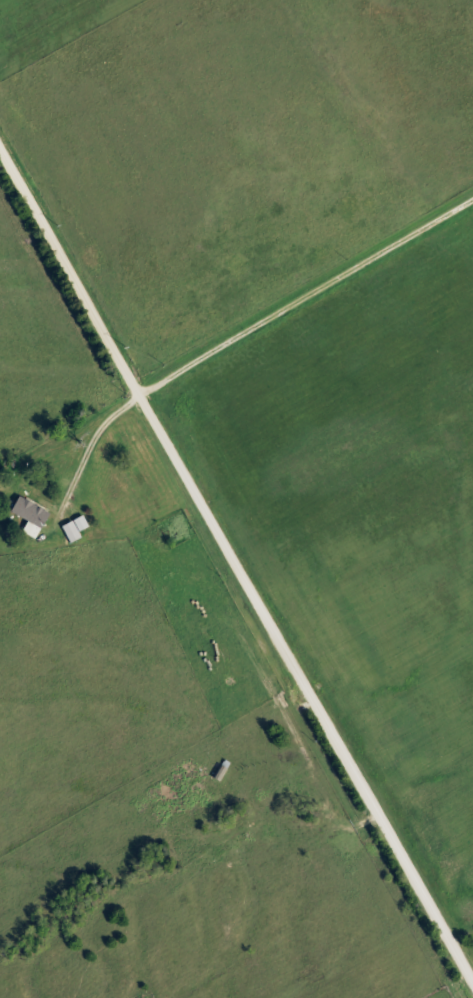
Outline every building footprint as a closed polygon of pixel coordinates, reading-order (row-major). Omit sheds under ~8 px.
[(52,509),(38,537),(24,530),(30,518),(10,509),(19,492),(52,509)] [(223,766),(216,778),(210,775),(218,763),(223,766)]
